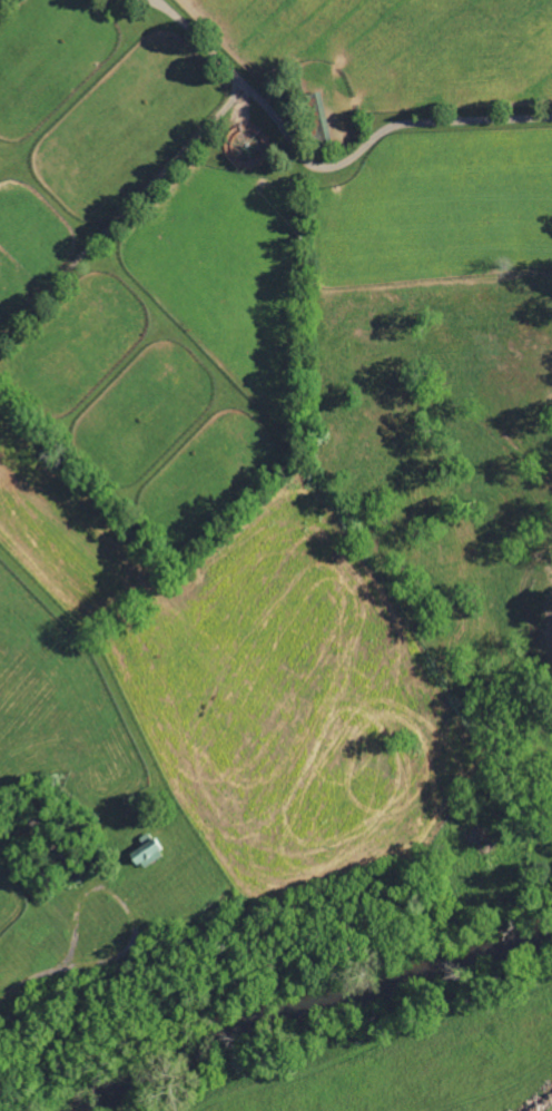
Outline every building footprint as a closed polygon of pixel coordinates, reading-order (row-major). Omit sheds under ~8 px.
[(321,93),(306,95),(313,142),(327,140),(321,93)] [(163,855),(154,839),(128,853),(137,869),(163,855)]
